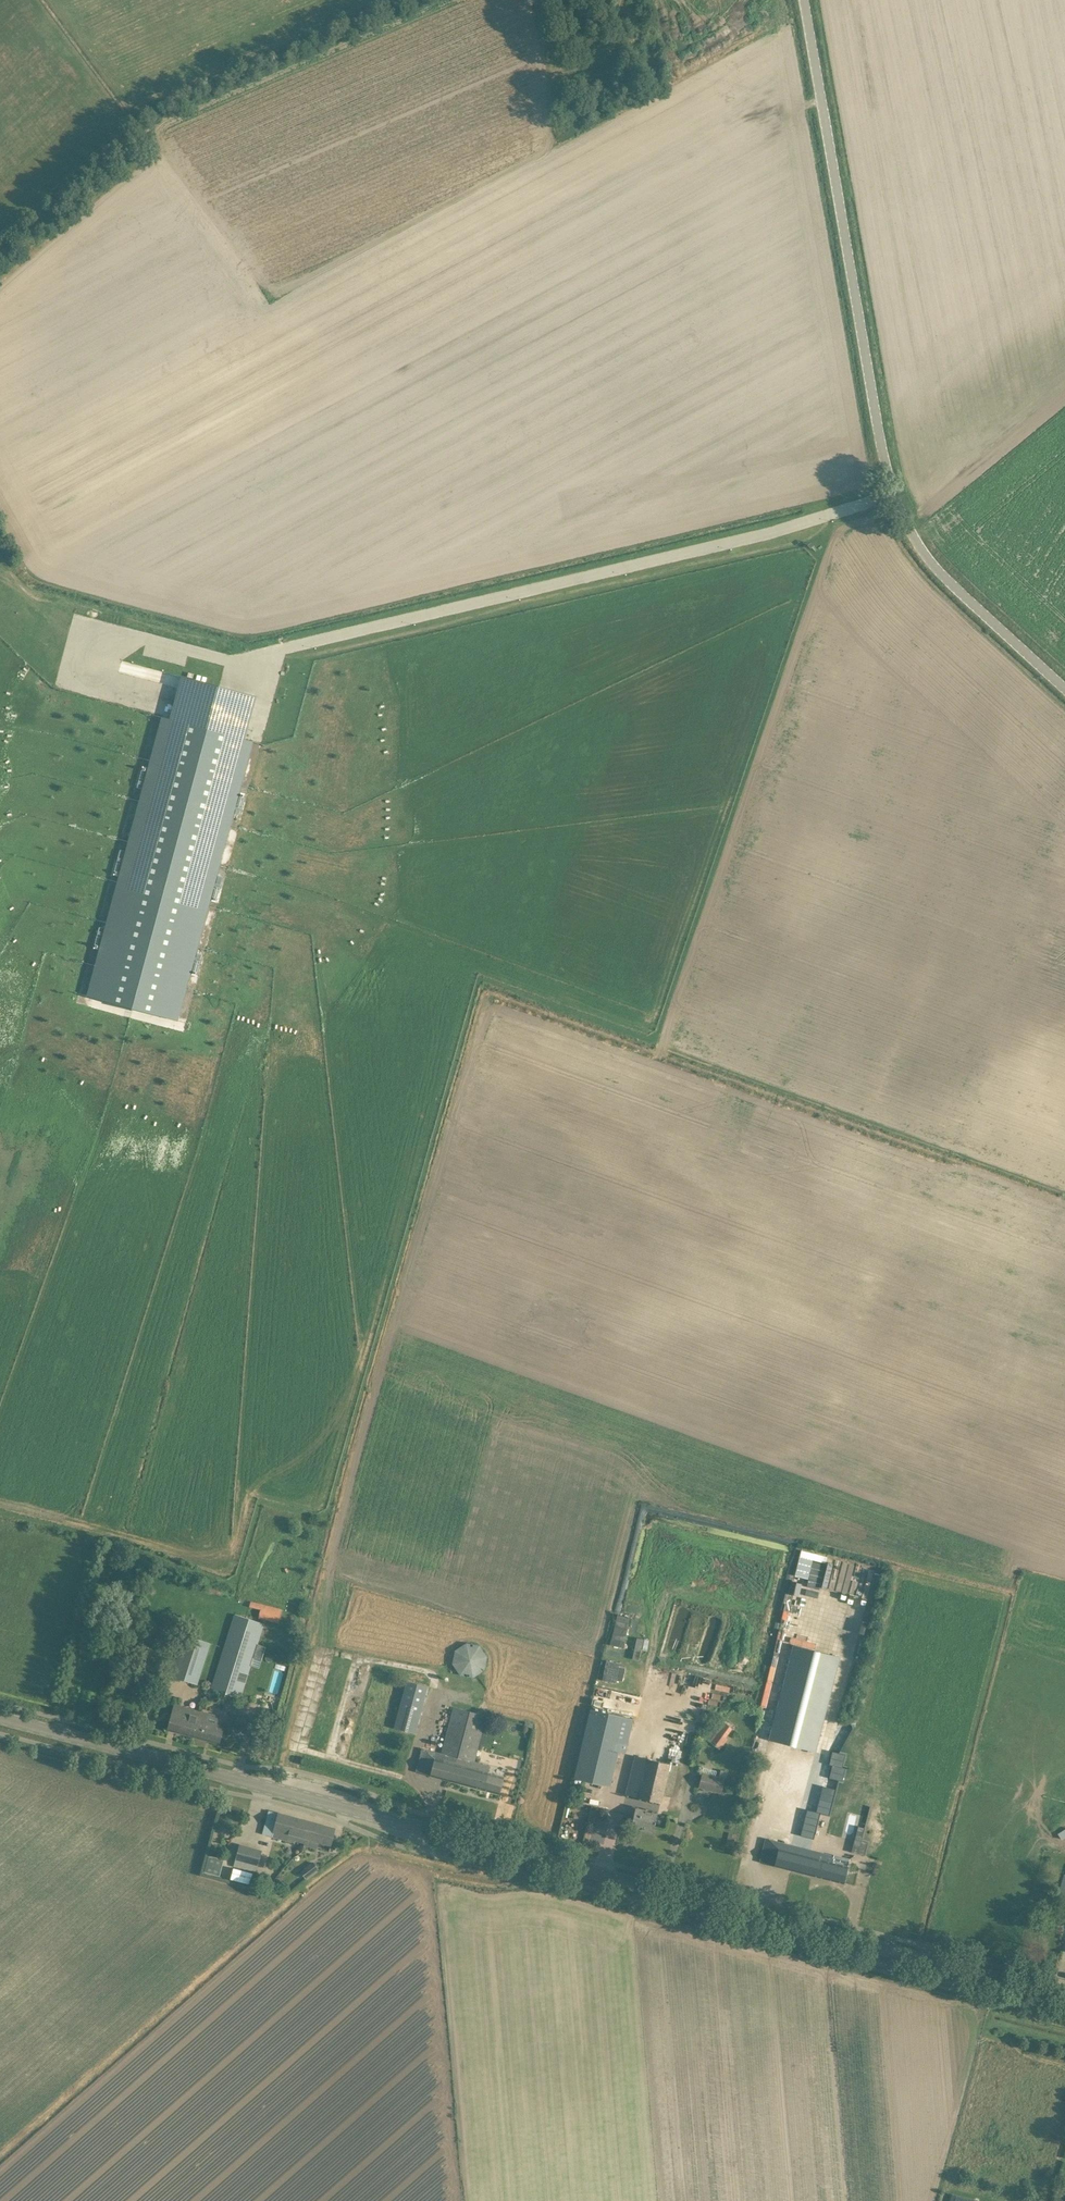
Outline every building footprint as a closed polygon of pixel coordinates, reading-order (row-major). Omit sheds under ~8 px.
[(164,718),(88,996),(175,1020),(250,741),(241,739),(252,702),(218,693),(219,687),(185,677),(173,720),(164,718)] [(794,1581),(808,1585),(816,1553),(803,1549),(794,1581)] [(812,1579),(827,1580),(830,1555),(816,1554),(812,1579)] [(830,1577),(835,1577),(838,1558),(833,1558),(830,1577)] [(862,1589),(861,1593),(867,1595),(874,1569),(853,1564),(848,1585),(862,1589)] [(791,1592),(805,1596),(807,1586),(793,1582),(791,1592)] [(797,1628),(805,1597),(792,1593),(784,1625),(797,1628)] [(279,1624),(282,1610),(262,1604),(261,1610),(259,1618),(279,1624)] [(258,1644),(265,1624),(234,1614),(211,1689),(223,1693),(232,1696),(241,1699),(252,1666),(260,1668),(266,1646),(258,1644)] [(624,1648),(628,1628),(631,1617),(618,1614),(615,1624),(610,1645),(624,1648)] [(128,1628),(135,1637),(144,1631),(138,1621),(128,1628)] [(200,1674),(210,1642),(185,1635),(175,1666),(172,1676),(197,1684),(198,1680),(200,1674)] [(633,1658),(640,1659),(643,1649),(647,1650),(650,1639),(637,1636),(633,1658)] [(483,1677),(488,1647),(459,1642),(454,1672),(483,1677)] [(769,1739),(815,1751),(840,1657),(793,1645),(769,1739)] [(620,1664),(607,1661),(602,1680),(615,1683),(616,1679),(623,1681),(625,1669),(619,1667),(620,1664)] [(408,1680),(397,1717),(394,1728),(415,1733),(418,1723),(429,1686),(408,1680)] [(168,1730),(194,1737),(200,1711),(175,1704),(168,1730)] [(422,1749),(419,1761),(416,1771),(500,1793),(502,1783),(504,1777),(488,1773),(489,1767),(473,1763),(485,1715),(453,1707),(441,1754),(422,1749)] [(219,1716),(200,1711),(194,1737),(219,1743),(224,1727),(217,1725),(219,1716)] [(724,1722),(720,1727),(729,1734),(732,1728),(724,1722)] [(709,1742),(720,1750),(727,1739),(726,1738),(729,1734),(720,1727),(709,1742)] [(574,1778),(610,1787),(618,1752),(582,1743),(574,1778)] [(829,1777),(842,1781),(845,1768),(842,1767),(845,1754),(832,1751),(829,1764),(832,1764),(829,1777)] [(676,1774),(668,1772),(670,1764),(634,1756),(625,1795),(661,1803),(662,1796),(671,1798),(676,1774)] [(721,1792),(725,1778),(726,1779),(728,1771),(721,1769),(719,1777),(703,1773),(700,1787),(719,1792),(721,1792)] [(636,1808),(634,1815),(631,1826),(653,1831),(656,1821),(658,1813),(636,1808)] [(290,1833),(298,1835),(302,1819),(269,1810),(266,1821),(263,1833),(288,1840),(290,1833)] [(302,1819),(298,1835),(306,1837),(304,1845),(316,1848),(318,1841),(331,1845),(335,1828),(302,1819)] [(855,1839),(861,1841),(865,1828),(858,1826),(855,1839)] [(733,1846),(736,1834),(729,1832),(726,1844),(733,1846)] [(760,1862),(844,1883),(848,1866),(832,1862),(834,1856),(766,1838),(760,1862)] [(256,1872),(258,1864),(259,1863),(262,1850),(240,1844),(234,1866),(256,1872)] [(227,1864),(211,1859),(206,1877),(221,1882),(227,1864)] [(319,1868),(313,1861),(300,1871),(306,1878),(319,1868)] [(952,2193),(950,2200),(985,2200),(952,2193)]
